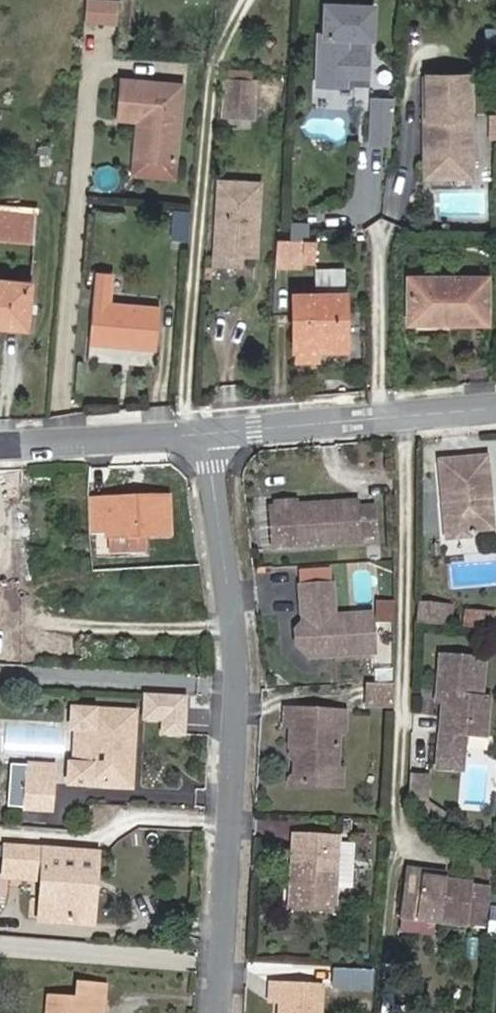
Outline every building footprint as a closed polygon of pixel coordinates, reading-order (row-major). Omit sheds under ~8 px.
[(83,20),(103,22),(104,0),(85,0),(83,20)] [(103,22),(118,23),(120,0),(104,0),(103,22)] [(355,74),(367,75),(368,52),(357,52),(357,36),(368,37),(372,37),(373,5),(325,3),(324,34),(319,34),(317,83),(355,85),(355,74)] [(368,52),(368,37),(357,36),(357,52),(368,52)] [(430,163),(473,163),(472,116),(470,116),(469,73),(429,73),(429,108),(435,108),(435,116),(429,116),(430,163)] [(366,85),(367,75),(355,74),(355,85),(366,85)] [(256,79),(228,77),(226,116),(254,118),(256,79)] [(181,85),(121,78),(117,117),(137,119),(142,120),(142,125),(141,129),(135,134),(132,157),(172,159),(181,85)] [(394,111),(395,104),(377,102),(376,109),(394,111)] [(391,142),(394,111),(376,109),(373,140),(391,142)] [(483,117),(483,138),(495,138),(495,117),(483,117)] [(172,159),(132,157),(131,173),(171,175),(172,159)] [(473,172),(473,163),(430,163),(430,172),(473,172)] [(233,255),(242,255),(253,255),(257,185),(217,183),(213,262),(232,263),(233,255)] [(0,209),(0,239),(33,242),(35,213),(0,209)] [(190,211),(173,210),(171,239),(188,240),(190,211)] [(277,238),(275,264),(301,264),(302,256),(312,256),(313,239),(277,238)] [(242,263),(242,255),(233,255),(232,263),(242,263)] [(344,287),(345,268),(314,267),(313,286),(344,287)] [(158,309),(108,304),(109,276),(97,274),(91,343),(155,347),(158,309)] [(409,320),(484,322),(484,280),(410,278),(409,320)] [(26,327),(29,284),(0,281),(0,325),(26,327)] [(344,294),(294,295),(295,348),(344,347),(344,294)] [(451,522),(445,523),(446,537),(454,541),(465,541),(473,535),(493,533),(487,461),(439,465),(443,508),(449,507),(451,522)] [(106,537),(171,534),(170,498),(91,500),(92,532),(106,532),(106,537)] [(356,514),(356,509),(298,513),(298,508),(280,509),(281,514),(273,515),(275,553),(355,547),(355,543),(356,516),(356,514)] [(355,543),(355,547),(359,547),(359,541),(377,539),(376,512),(356,514),(356,516),(355,543)] [(298,578),(299,590),(331,588),(330,576),(298,578)] [(307,661),(353,659),(353,621),(353,619),(333,620),(331,588),(299,590),(301,611),(305,611),(306,632),(295,638),(296,650),(307,661)] [(416,601),(414,624),(451,627),(453,604),(416,601)] [(397,625),(397,606),(380,605),(380,625),(397,625)] [(463,609),(461,628),(494,632),(495,612),(463,609)] [(353,621),(353,659),(365,659),(366,636),(366,618),(353,619),(353,621)] [(483,700),(485,661),(443,659),(440,698),(446,698),(446,706),(441,772),(466,774),(469,739),(485,740),(489,701),(483,700)] [(362,708),(393,709),(393,683),(363,683),(362,708)] [(72,784),(91,785),(129,787),(129,785),(130,761),(131,753),(128,753),(129,737),(135,737),(135,730),(136,712),(94,709),(74,708),(73,728),(78,728),(76,764),(73,764),(72,784)] [(351,716),(287,713),(287,734),(293,733),(290,793),(329,795),(330,778),(339,778),(342,737),(350,738),(351,720),(351,716)] [(24,780),(54,783),(55,768),(25,766),(24,780)] [(410,773),(408,802),(421,803),(420,824),(440,825),(441,808),(427,807),(429,775),(410,773)] [(339,778),(330,778),(329,795),(347,796),(347,793),(348,779),(339,778)] [(53,801),(54,783),(24,780),(22,799),(22,808),(52,810),(53,801)] [(343,839),(298,836),(292,909),(337,912),(339,896),(341,864),(343,840),(343,839)] [(39,921),(85,925),(88,886),(96,886),(98,853),(6,845),(3,879),(23,880),(23,873),(43,874),(43,882),(39,921)] [(475,887),(447,883),(427,880),(428,873),(410,871),(404,919),(469,928),(475,887)] [(23,880),(43,882),(43,874),(23,873),(23,880)] [(427,880),(447,883),(448,877),(428,873),(427,880)] [(88,886),(85,925),(94,925),(96,886),(88,886)] [(105,985),(75,983),(74,999),(50,997),(48,1012),(103,1012),(105,985)] [(275,986),(274,1005),(286,1005),(285,1012),(328,1012),(329,988),(275,986)]
